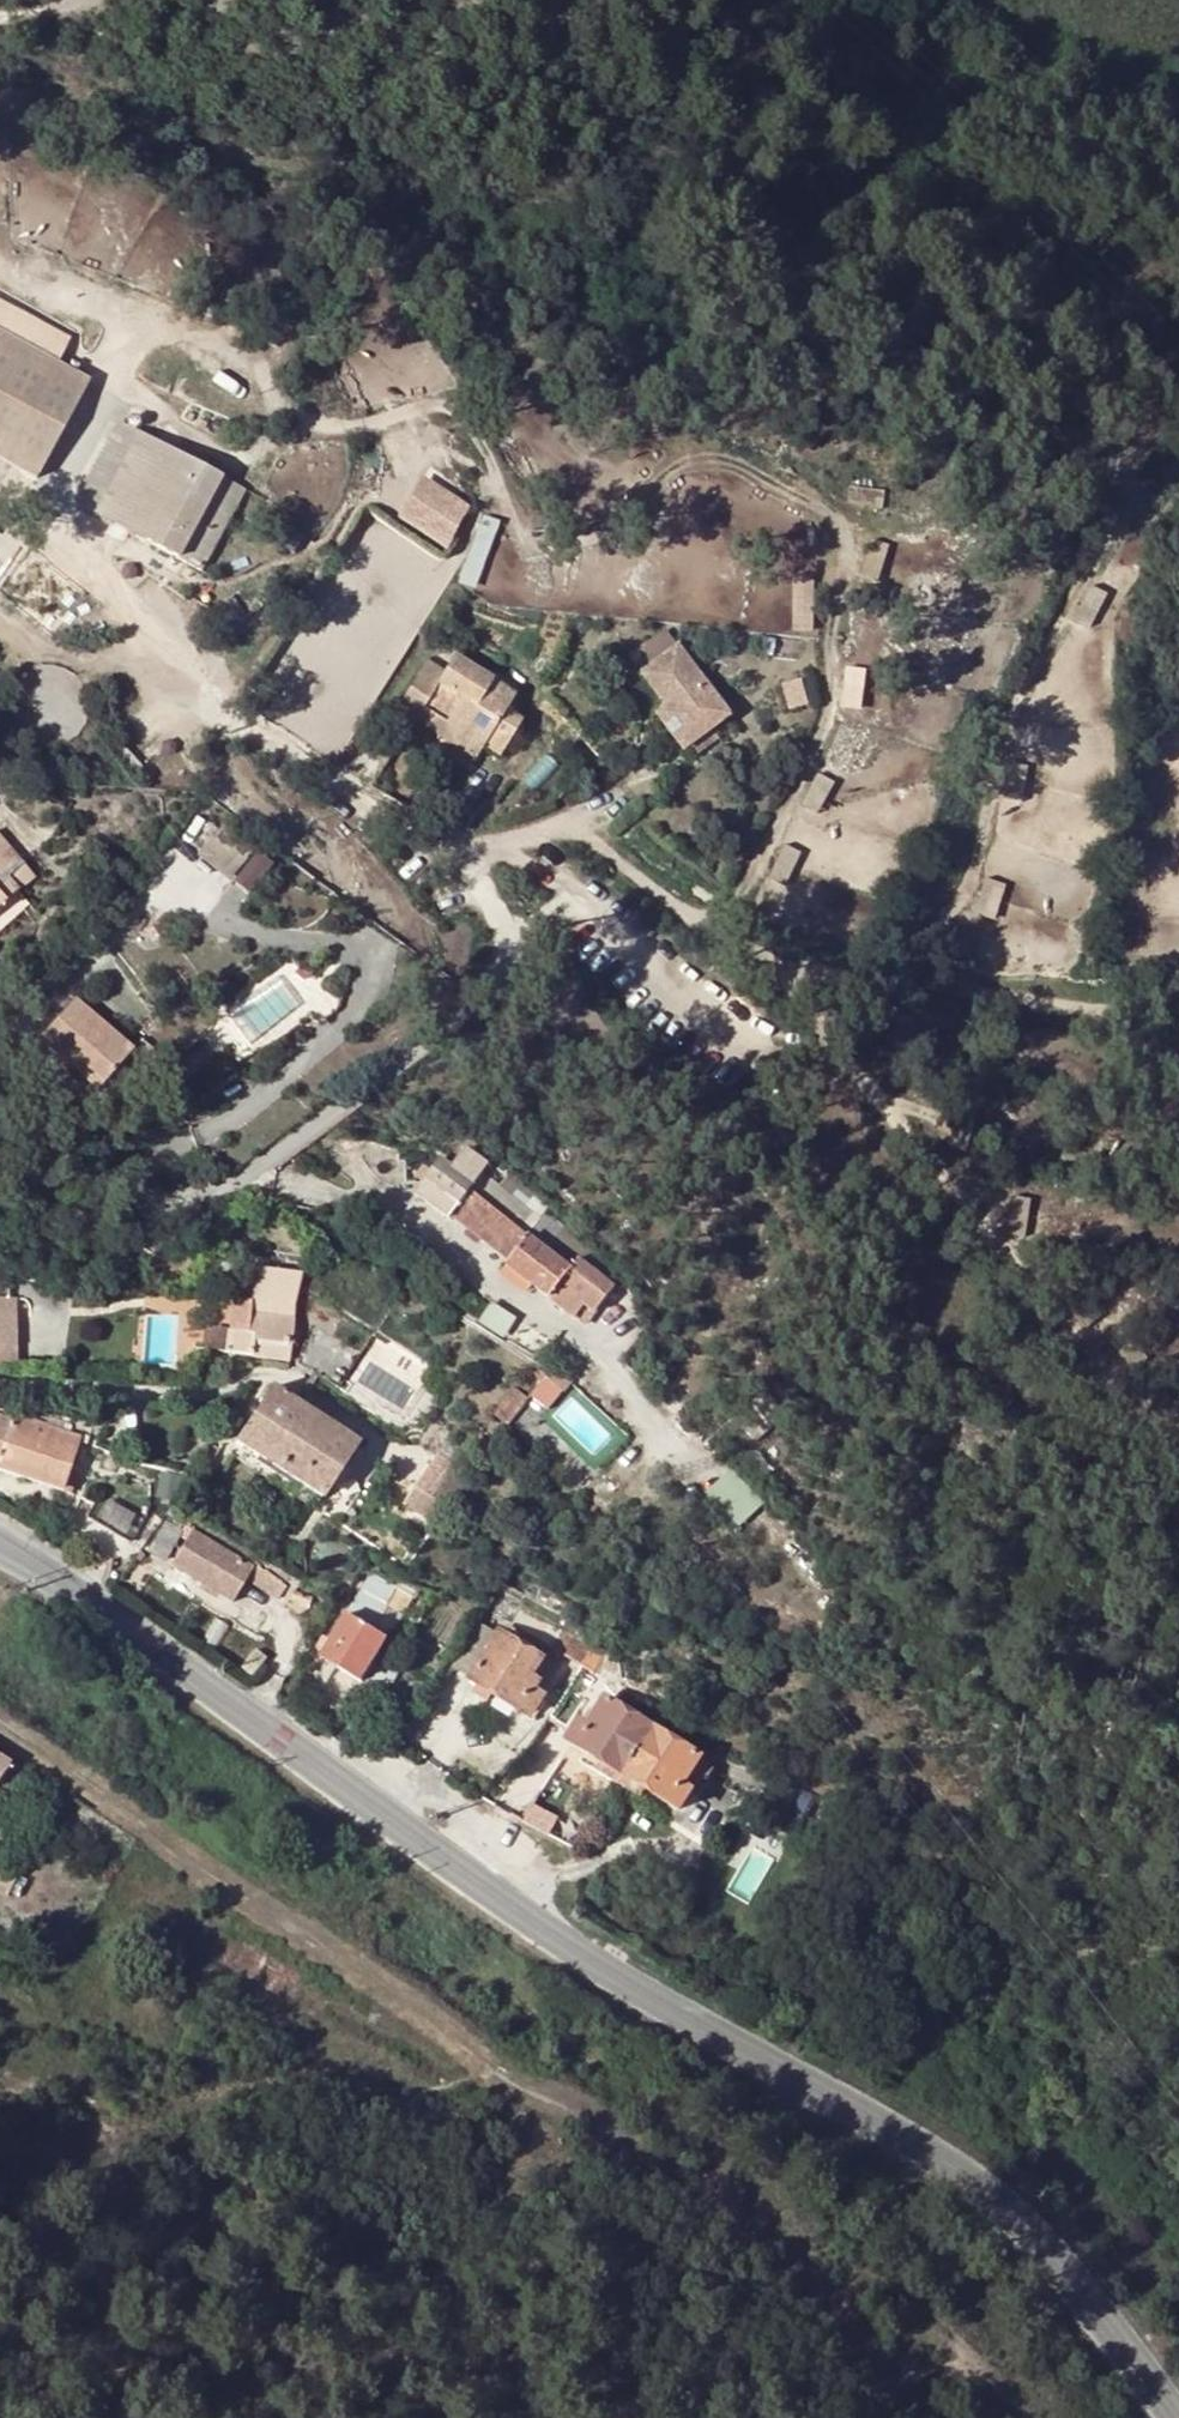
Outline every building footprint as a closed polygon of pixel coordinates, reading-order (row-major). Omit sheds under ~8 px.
[(53,367),(62,349),(0,315),(0,338),(53,367)] [(1,461),(53,367),(0,338),(0,460),(1,461)] [(53,367),(1,461),(35,481),(86,386),(53,367)] [(79,506),(96,514),(137,435),(122,427),(79,506)] [(137,435),(96,514),(201,573),(243,493),(137,435)] [(451,547),(476,505),(426,474),(401,516),(451,547)] [(797,573),(796,629),(816,630),(817,574),(797,573)] [(679,647),(644,673),(668,706),(659,713),(686,749),(730,716),(679,647)] [(421,710),(482,748),(499,759),(521,723),(506,713),(515,697),(454,658),(444,674),(437,684),(421,674),(397,712),(413,722),(421,710)] [(427,664),(421,674),(437,684),(444,674),(427,664)] [(651,718),(659,713),(668,706),(644,673),(627,684),(651,718)] [(800,681),(781,686),(788,710),(807,704),(800,681)] [(475,762),(482,748),(421,710),(413,722),(475,762)] [(16,891),(7,882),(22,866),(0,841),(0,906),(16,891)] [(259,850),(238,880),(253,892),(274,860),(259,850)] [(40,1041),(68,1067),(73,1061),(102,1086),(132,1051),(74,1001),(40,1041)] [(141,1040),(132,1051),(150,1068),(159,1057),(141,1040)] [(73,1061),(68,1067),(63,1074),(76,1086),(82,1080),(96,1093),(102,1086),(73,1061)] [(0,1120),(0,1137),(7,1143),(19,1124),(5,1113),(0,1120)] [(506,1267),(575,1319),(584,1306),(593,1313),(612,1286),(576,1259),(568,1268),(528,1238),(539,1223),(481,1179),(489,1167),(467,1151),(452,1170),(439,1161),(414,1194),(449,1221),(452,1218),(510,1262),(506,1267)] [(229,1353),(288,1359),(293,1310),(302,1275),(303,1274),(257,1268),(252,1301),(256,1307),(252,1334),(231,1332),(229,1353)] [(7,1297),(6,1327),(0,1327),(0,1366),(16,1366),(17,1296),(7,1297)] [(550,1382),(567,1394),(574,1384),(556,1372),(550,1382)] [(272,1390),(238,1444),(323,1499),(357,1445),(272,1390)] [(11,1414),(10,1419),(0,1452),(0,1471),(69,1495),(75,1475),(67,1471),(78,1436),(11,1414)] [(10,1419),(0,1416),(0,1452),(10,1419)] [(437,1457),(417,1489),(450,1509),(472,1479),(437,1457)] [(740,1466),(712,1489),(745,1528),(772,1505),(740,1466)] [(101,1492),(86,1515),(132,1542),(148,1512),(150,1499),(133,1500),(125,1497),(121,1503),(101,1492)] [(166,1523),(147,1553),(164,1561),(181,1532),(166,1523)] [(194,1530),(172,1566),(232,1603),(254,1568),(194,1530)] [(263,1573),(257,1582),(277,1596),(284,1587),(263,1573)] [(323,1659),(362,1682),(389,1640),(375,1631),(389,1607),(404,1616),(420,1589),(401,1582),(398,1588),(376,1575),(333,1643),(327,1640),(319,1651),(324,1655),(323,1659)] [(30,1599),(25,1595),(21,1601),(26,1604),(30,1599)] [(493,1616),(506,1623),(516,1605),(503,1599),(493,1616)] [(516,1605),(506,1623),(583,1668),(594,1650),(516,1605)] [(472,1681),(477,1684),(495,1695),(532,1719),(547,1697),(537,1691),(542,1684),(534,1679),(544,1661),(501,1634),(472,1681)] [(594,1650),(583,1668),(594,1674),(605,1656),(594,1650)] [(495,1695),(477,1684),(473,1693),(490,1704),(495,1695)] [(570,1690),(552,1719),(569,1729),(587,1701),(570,1690)] [(569,1745),(601,1764),(624,1778),(636,1757),(654,1729),(606,1700),(583,1736),(576,1733),(569,1745)] [(654,1729),(624,1778),(646,1791),(680,1811),(700,1778),(707,1782),(714,1769),(703,1763),(702,1758),(654,1729)] [(0,1757),(0,1782),(11,1764),(0,1757)] [(618,1787),(624,1778),(601,1764),(596,1772),(618,1787)] [(624,1778),(618,1787),(640,1800),(646,1791),(624,1778)]
